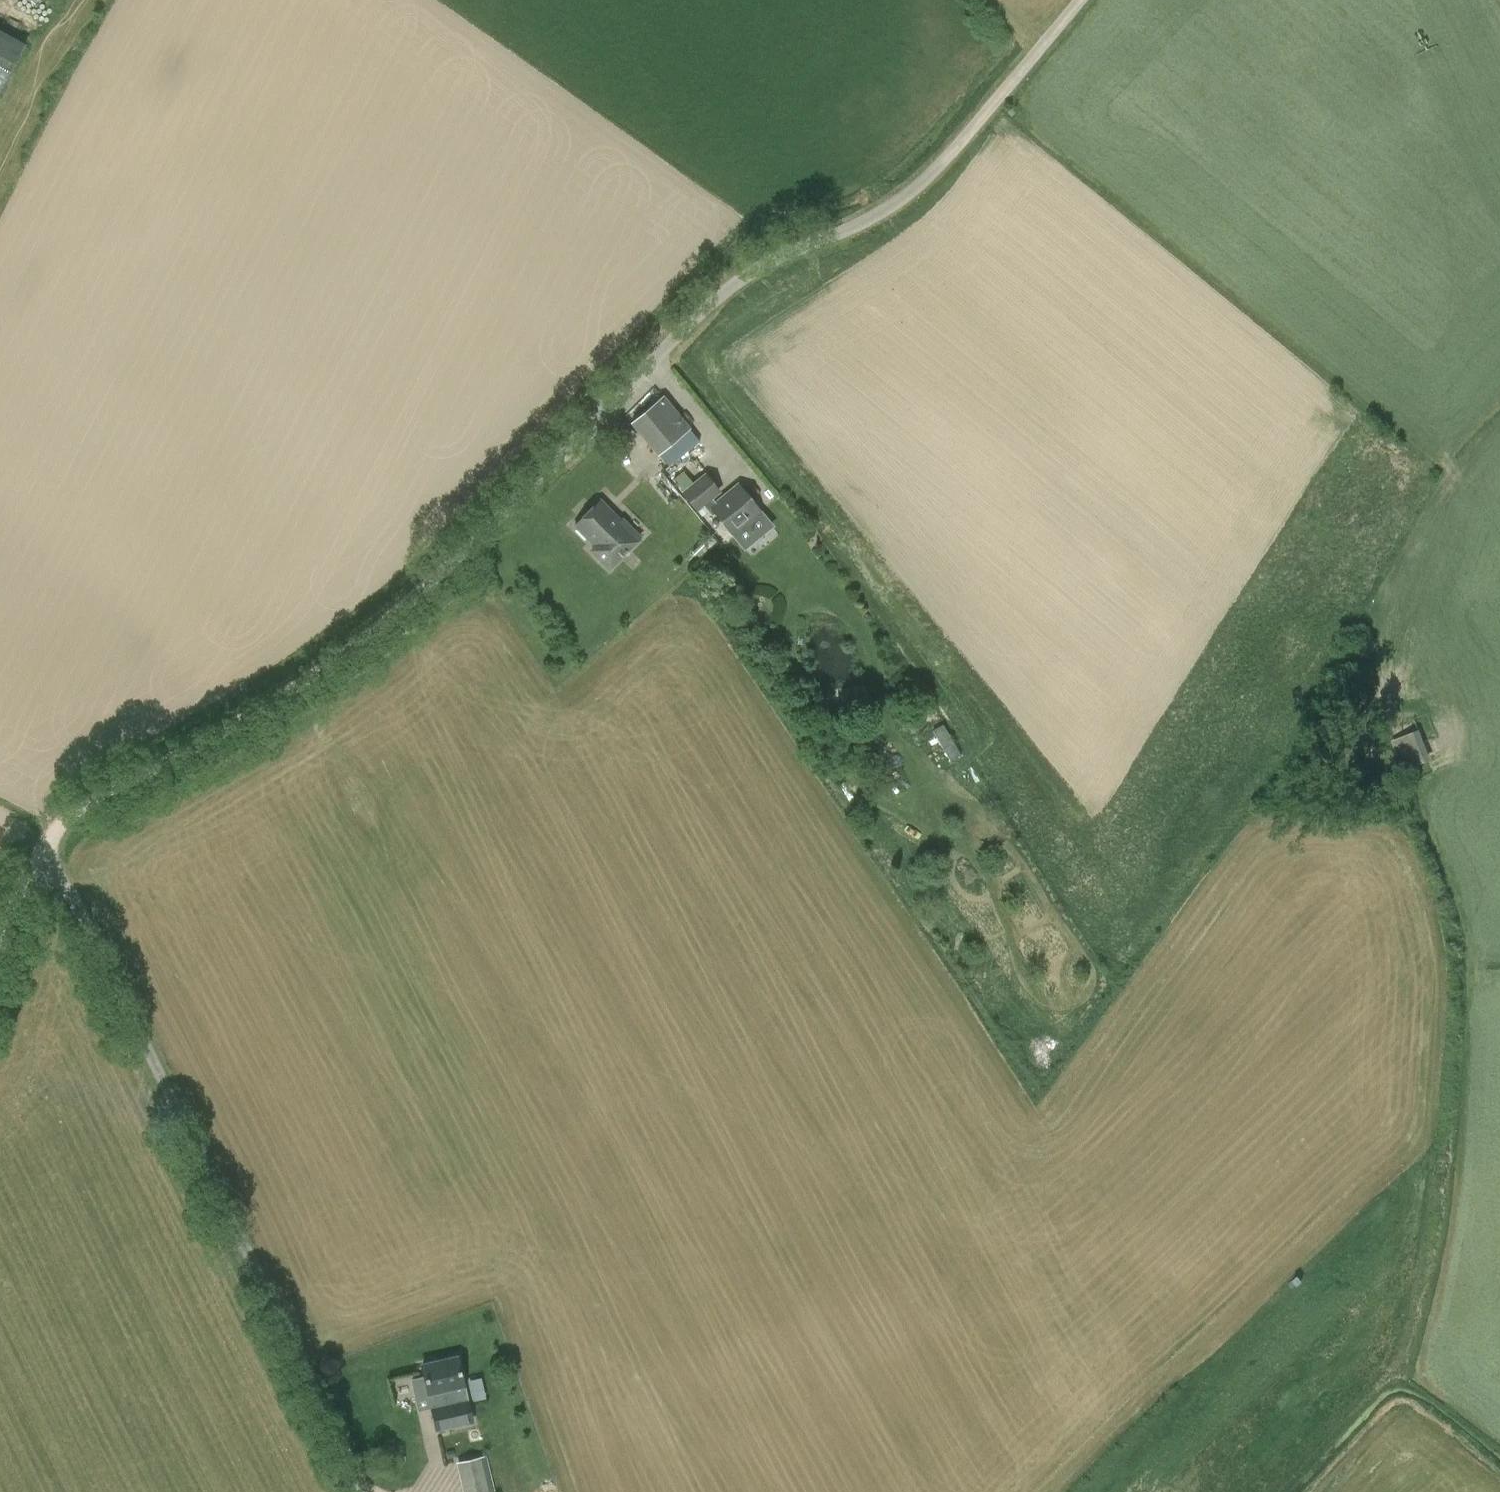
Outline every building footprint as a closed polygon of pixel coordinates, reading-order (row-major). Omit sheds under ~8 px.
[(26,44),(0,30),(0,92),(26,44)] [(662,396),(631,422),(658,454),(688,428),(662,396)] [(701,504),(704,508),(700,510),(705,516),(709,513),(711,516),(715,513),(731,533),(758,511),(738,486),(716,504),(710,497),(717,491),(705,476),(683,493),(696,509),(701,504)] [(623,519),(621,521),(600,501),(575,526),(595,546),(591,551),(608,568),(640,536),(623,519)] [(942,724),(933,729),(949,758),(959,753),(942,724)] [(1402,769),(1431,760),(1420,728),(1391,737),(1402,769)] [(469,1409),(481,1406),(478,1391),(465,1394),(457,1356),(422,1364),(436,1430),(472,1422),(469,1409)] [(456,1462),(463,1491),(488,1491),(480,1456),(456,1462)]
